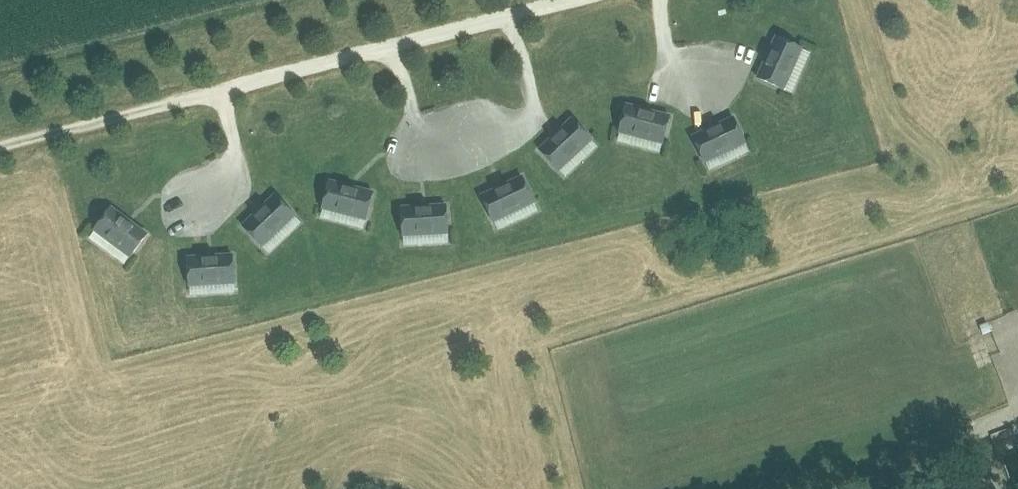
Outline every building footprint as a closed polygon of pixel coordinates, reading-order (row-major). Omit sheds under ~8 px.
[(758,79),(784,90),(802,49),(777,38),(769,54),(765,62),(765,63),(758,79)] [(620,133),(663,144),(670,117),(653,113),(653,112),(644,110),(627,106),(620,133)] [(693,138),(705,163),(746,144),(734,118),(718,126),(709,130),(693,138)] [(540,151),(559,171),(592,140),(573,120),(560,132),(559,131),(552,138),(553,139),(540,151)] [(482,197),(494,222),(535,203),(523,178),(507,185),(498,189),(482,197)] [(323,209),(366,221),(373,194),(356,189),(357,189),(347,186),(347,187),(330,182),(323,209)] [(263,247),(295,216),(276,196),(263,208),(256,214),(256,215),(243,227),(263,247)] [(402,209),(404,237),(448,234),(447,206),(429,207),(419,207),(419,208),(402,209)] [(95,232),(131,258),(148,236),(134,225),(126,219),(112,209),(95,232)] [(188,259),(190,287),(235,284),(233,256),(216,257),(206,257),(206,258),(188,259)]
